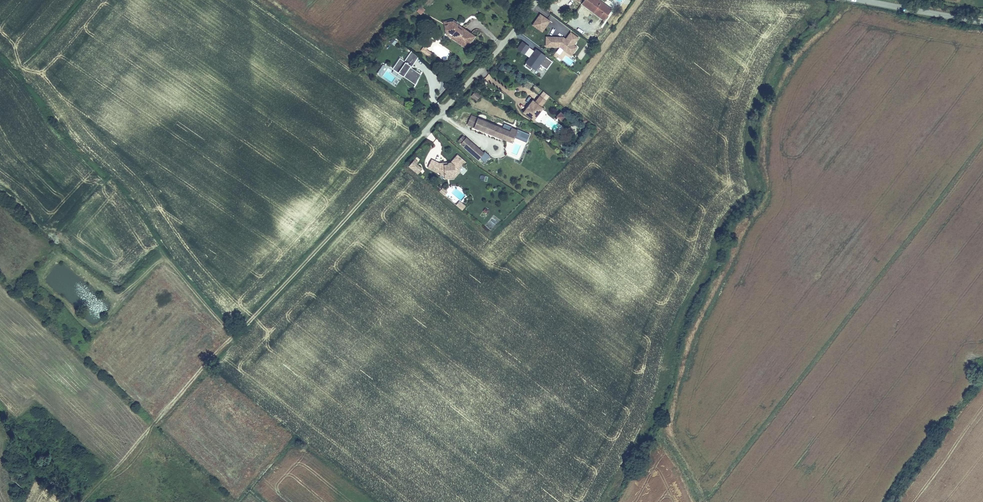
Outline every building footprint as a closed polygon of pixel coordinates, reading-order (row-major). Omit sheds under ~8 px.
[(602,0),(583,0),(581,2),(605,21),(614,9),(602,0)] [(421,7),(417,12),(421,15),(425,10),(421,7)] [(551,20),(541,12),(533,23),(537,25),(544,30),(551,20)] [(452,18),(445,20),(446,30),(450,29),(452,30),(454,32),(454,36),(458,39),(456,41),(464,47),(471,38),(468,36),(470,32),(465,28),(461,29),(456,24),(457,22),(452,18)] [(454,32),(452,30),(448,35),(456,41),(458,39),(454,36),(454,32)] [(581,47),(577,44),(582,37),(575,31),(570,38),(567,37),(550,36),(550,46),(564,46),(575,55),(581,47)] [(425,40),(420,47),(426,52),(430,52),(430,48),(427,45),(429,41),(429,38),(425,40)] [(528,54),(533,47),(527,43),(522,49),(528,54)] [(537,54),(539,51),(533,47),(528,54),(534,58),(537,54)] [(410,66),(413,62),(414,63),(418,57),(411,50),(404,60),(399,56),(392,66),(399,70),(399,69),(403,72),(405,70),(403,72),(403,73),(416,82),(422,74),(411,67),(410,66)] [(551,69),(557,61),(542,51),(539,55),(537,54),(534,58),(529,66),(535,70),(537,67),(540,69),(544,64),(551,69)] [(416,82),(403,73),(403,72),(399,69),(399,70),(392,66),(391,67),(414,85),(416,82)] [(476,101),(481,96),(477,93),(472,98),(476,101)] [(531,99),(522,111),(532,120),(542,107),(540,106),(544,99),(538,95),(533,101),(531,99)] [(564,115),(559,110),(555,115),(560,119),(564,115)] [(474,126),(478,118),(471,115),(468,123),(474,126)] [(514,136),(515,133),(527,138),(529,133),(517,128),(517,129),(506,124),(505,128),(478,117),(478,118),(474,126),(512,141),(514,136)] [(483,152),(466,137),(466,138),(462,142),(461,143),(478,158),(479,157),(485,161),(490,155),(484,150),(483,152)] [(439,171),(439,172),(443,171),(444,177),(451,176),(451,173),(455,173),(456,174),(459,171),(458,169),(465,162),(457,154),(450,162),(438,163),(431,159),(427,167),(436,172),(439,171)] [(421,168),(415,163),(417,161),(414,159),(408,165),(417,173),(421,168)] [(455,206),(462,211),(466,206),(459,201),(455,206)] [(485,209),(480,216),(485,218),(489,211),(485,209)]
